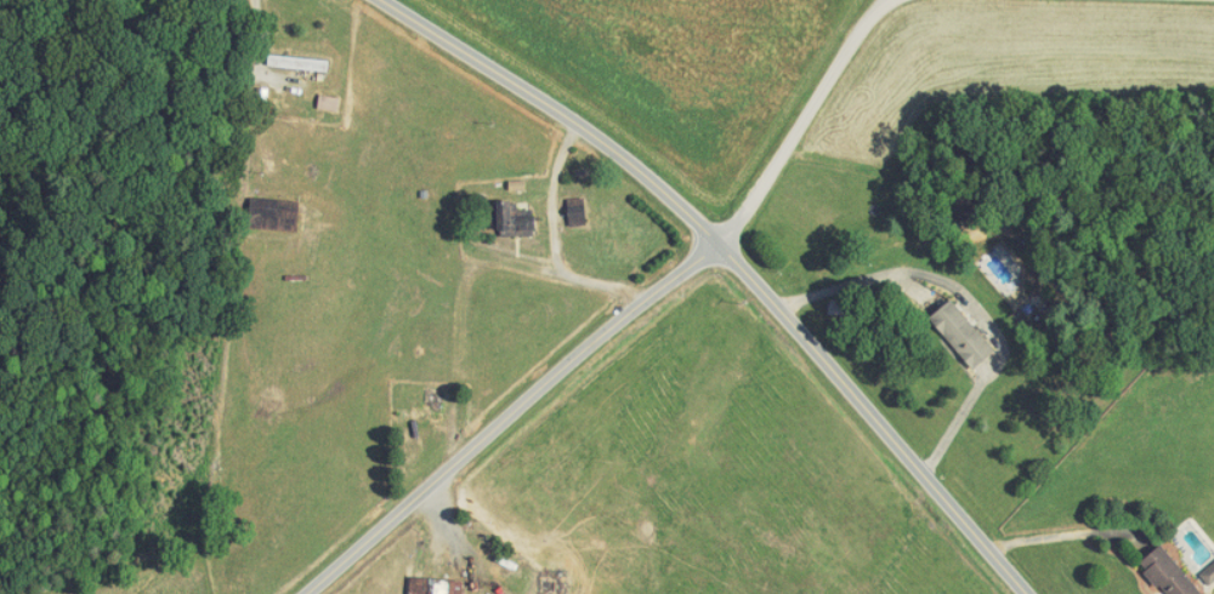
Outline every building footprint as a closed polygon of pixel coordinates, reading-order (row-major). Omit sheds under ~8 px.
[(313,61),(313,50),(252,48),(251,59),(313,61)] [(570,216),(569,189),(550,189),(551,217),(570,216)] [(481,228),(517,227),(516,200),(500,200),(500,192),(480,193),(481,228)] [(958,360),(979,340),(932,290),(911,311),(958,360)] [(1186,583),(1142,536),(1121,556),(1143,579),(1144,579),(1158,593),(1174,593),(1186,583)] [(1213,560),(1203,548),(1183,566),(1193,578),(1213,560)] [(445,572),(413,572),(413,593),(444,593),(445,572)]
